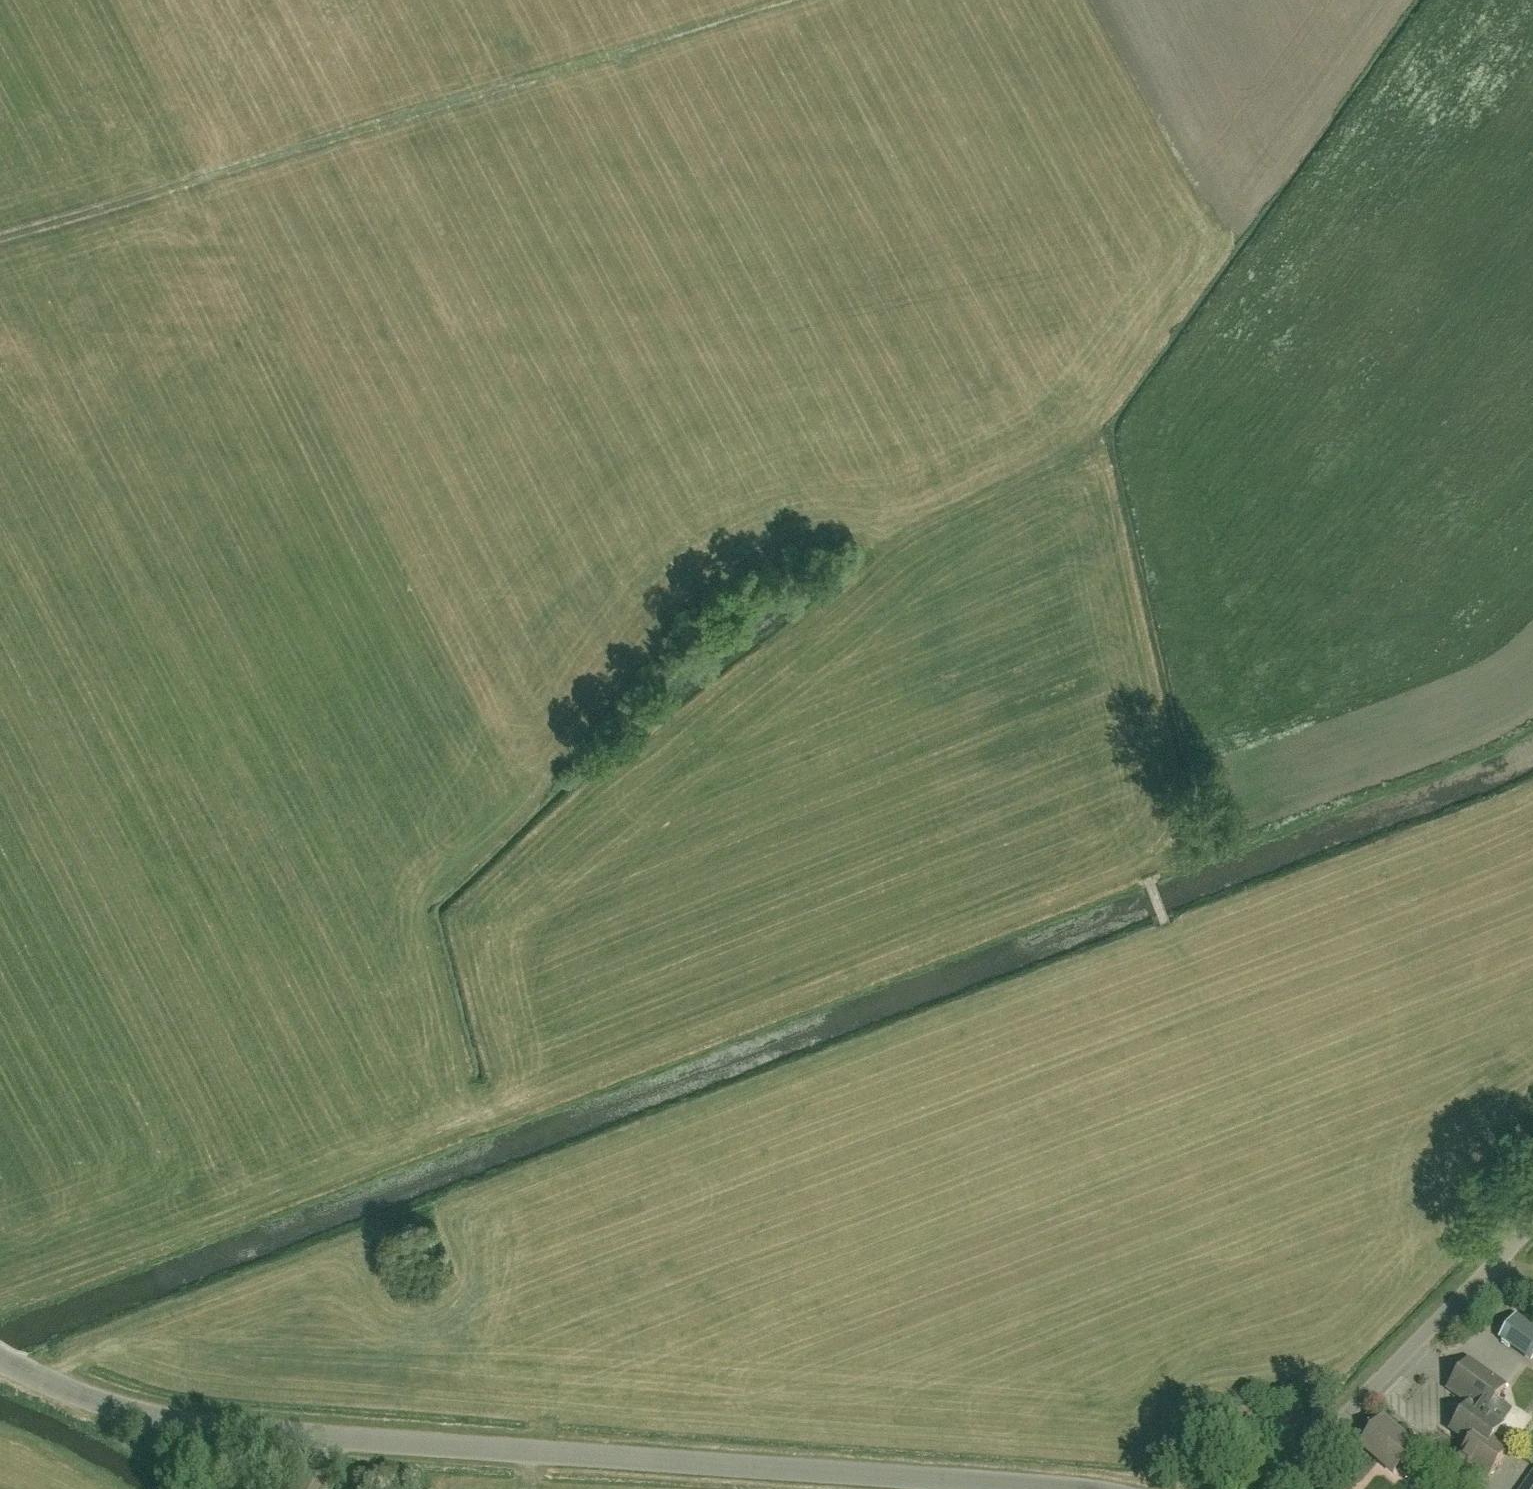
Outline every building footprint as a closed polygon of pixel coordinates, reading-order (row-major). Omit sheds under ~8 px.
[(1517,1319),(1503,1344),(1532,1362),(1532,1329),(1517,1319)] [(1489,1477),(1507,1451),(1491,1440),(1502,1426),(1485,1414),(1506,1385),(1470,1360),(1448,1390),(1470,1405),(1452,1431),(1470,1444),(1461,1457),(1455,1465),(1477,1480),(1483,1472),(1489,1477)] [(1384,1419),(1361,1446),(1394,1474),(1416,1447),(1384,1419)] [(1524,1488),(1532,1488),(1532,1476),(1524,1488)]
